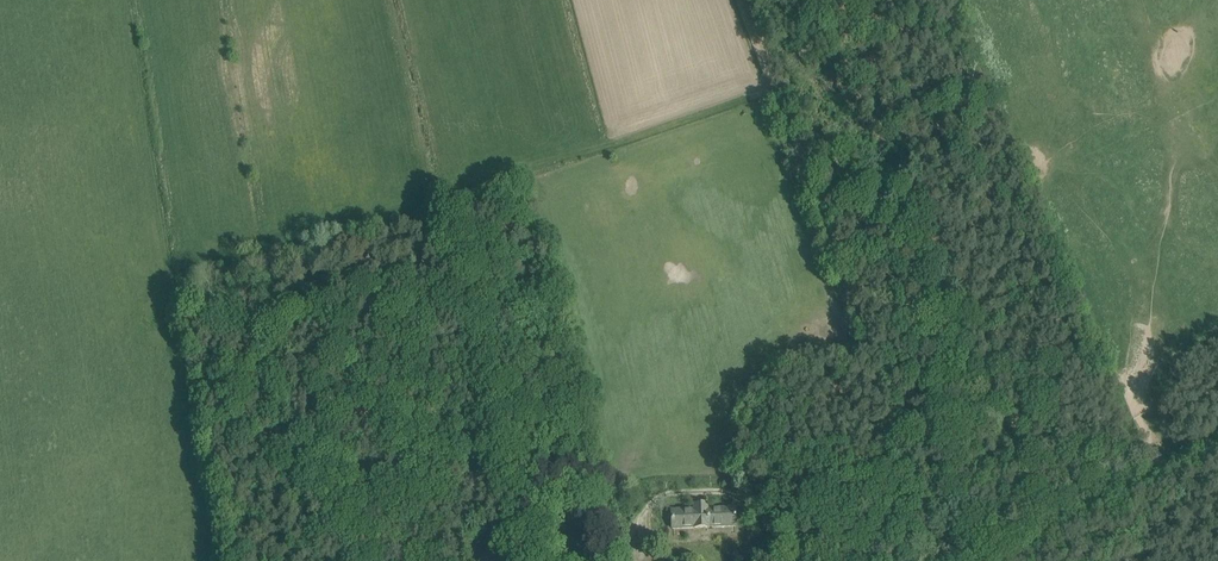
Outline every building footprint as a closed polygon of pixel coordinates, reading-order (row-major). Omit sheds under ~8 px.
[(224,374),(210,381),(213,387),(227,380),(224,374)] [(707,509),(707,504),(694,504),(694,509),(671,510),(672,528),(736,526),(735,507),(707,509)]
